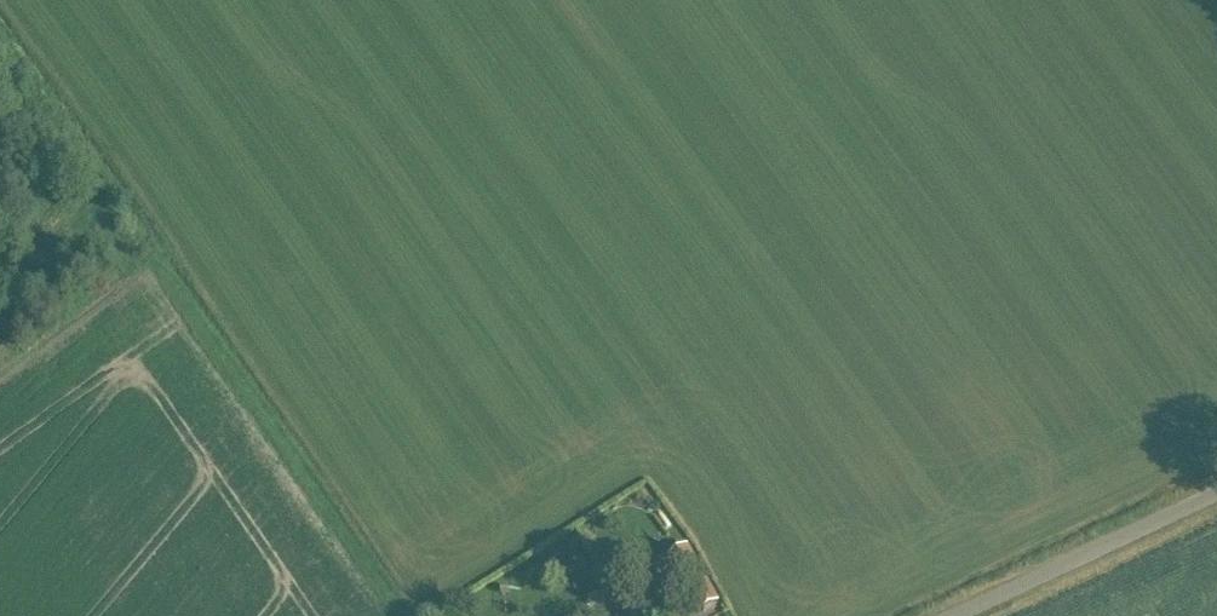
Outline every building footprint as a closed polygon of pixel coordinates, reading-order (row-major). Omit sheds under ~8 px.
[(688,546),(668,557),(688,592),(708,582),(688,546)]
